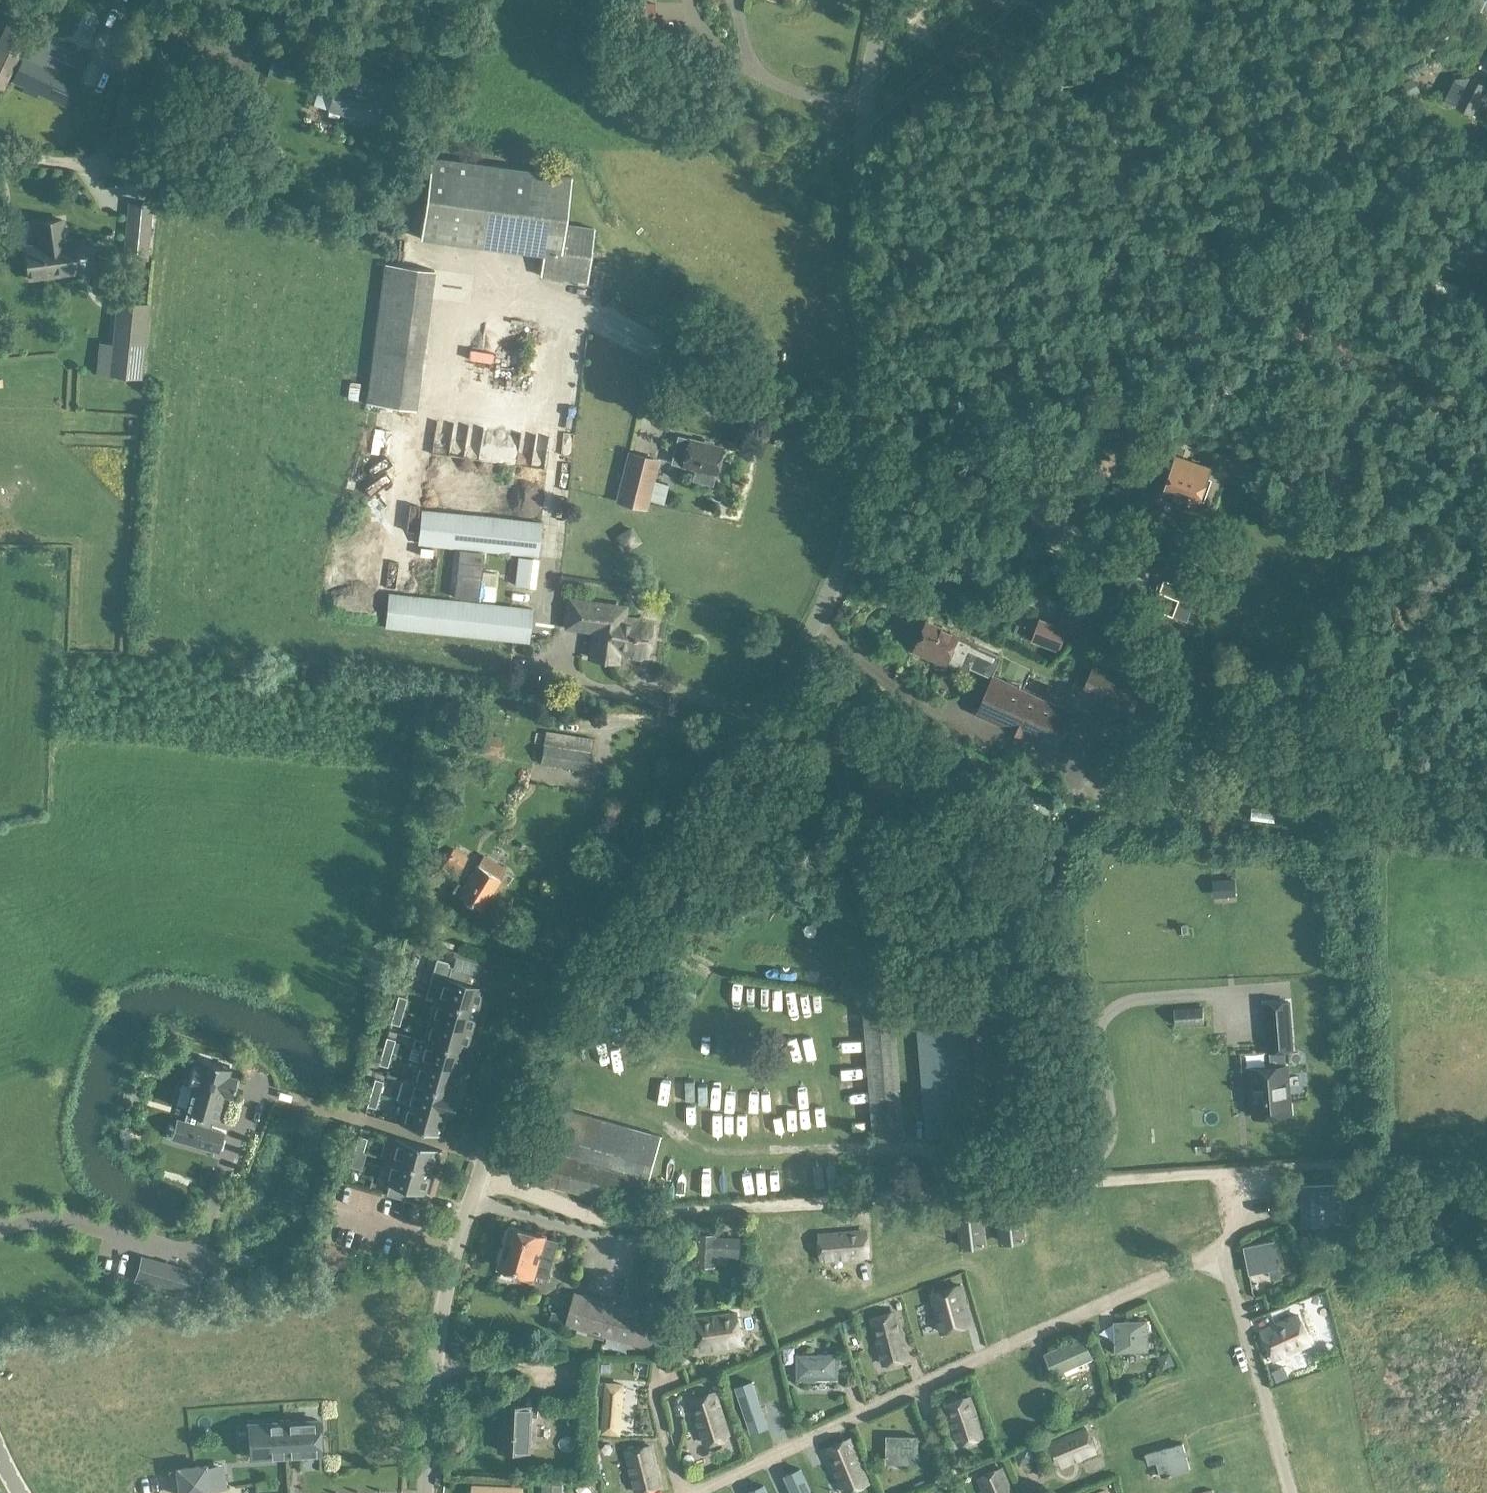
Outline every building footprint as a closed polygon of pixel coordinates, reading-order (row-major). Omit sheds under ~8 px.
[(25,55),(14,79),(66,103),(76,81),(86,59),(47,41),(49,37),(35,30),(24,54),(25,55)] [(0,63),(0,84),(4,86),(12,68),(0,63)] [(389,105),(394,88),(360,78),(339,72),(332,94),(328,109),(328,111),(351,117),(350,122),(363,125),(365,121),(383,126),(389,105)] [(1445,99),(1456,105),(1456,106),(1472,114),(1486,87),(1486,86),(1470,78),(1456,78),(1445,99)] [(432,158),(421,239),(544,255),(541,276),(587,282),(594,229),(565,225),(572,177),(432,158)] [(146,259),(150,205),(130,203),(126,258),(146,259)] [(40,244),(25,246),(30,279),(76,273),(74,255),(93,253),(91,238),(72,239),(69,219),(37,223),(40,244)] [(386,264),(367,404),(416,411),(434,271),(386,264)] [(120,302),(113,374),(141,377),(141,376),(147,306),(147,305),(120,302)] [(518,323),(491,328),(494,347),(521,342),(518,323)] [(359,400),(360,386),(351,385),(350,400),(359,400)] [(391,445),(392,431),(369,430),(369,444),(391,445)] [(678,437),(674,454),(684,456),(682,466),(695,469),(692,480),(713,485),(715,474),(716,474),(723,448),(689,439),(688,440),(678,437)] [(565,465),(566,441),(551,440),(550,464),(565,465)] [(629,453),(617,501),(646,509),(658,460),(629,453)] [(1177,457),(1165,494),(1198,505),(1211,469),(1177,457)] [(422,511),(419,543),(459,548),(484,550),(538,556),(542,524),(422,511)] [(633,545),(646,535),(636,520),(622,530),(633,545)] [(459,548),(454,601),(478,603),(479,600),(494,601),(497,573),(482,572),(484,550),(459,548)] [(519,557),(516,587),(536,589),(538,559),(519,557)] [(1155,589),(1149,606),(1174,615),(1187,620),(1199,587),(1184,581),(1180,575),(1172,582),(1164,579),(1159,591),(1155,589)] [(389,594),(386,628),(529,643),(533,609),(478,603),(454,601),(389,594)] [(571,599),(569,625),(604,629),(601,657),(619,659),(620,648),(632,649),(632,652),(634,654),(642,655),(645,653),(645,651),(648,651),(652,619),(624,616),(625,605),(571,599)] [(1039,620),(1031,640),(1060,650),(1067,630),(1076,634),(1077,632),(1085,635),(1095,605),(1075,599),(1073,605),(1068,603),(1059,627),(1039,620)] [(1104,611),(1094,636),(1139,650),(1149,627),(1104,611)] [(927,623),(915,651),(967,675),(970,669),(990,678),(1000,656),(958,637),(927,623)] [(1090,663),(1087,668),(1079,686),(1127,708),(1137,685),(1090,663)] [(1203,666),(1200,675),(1209,678),(1211,669),(1203,666)] [(993,685),(992,687),(980,713),(1057,748),(1070,720),(993,685)] [(601,752),(602,731),(553,729),(552,750),(601,752)] [(499,832),(473,862),(495,880),(535,831),(515,814),(522,806),(498,786),(476,813),(499,832)] [(454,842),(447,858),(465,865),(472,849),(454,842)] [(1213,879),(1214,896),(1236,894),(1234,877),(1213,879)] [(426,948),(426,946),(427,943),(418,940),(417,946),(426,948)] [(435,1000),(473,1010),(480,986),(475,984),(478,972),(451,964),(450,967),(449,967),(450,964),(438,960),(427,997),(435,1000)] [(398,994),(394,1009),(403,1012),(407,996),(398,994)] [(892,994),(864,997),(875,1141),(903,1139),(892,994)] [(473,1010),(435,1000),(430,1019),(468,1029),(473,1010)] [(1266,1052),(1272,1052),(1274,1067),(1251,1069),(1255,1116),(1290,1113),(1287,1066),(1286,1066),(1285,1050),(1293,1050),(1289,1000),(1262,1002),(1266,1052)] [(1007,1004),(917,1011),(927,1139),(1017,1133),(1007,1004)] [(1203,1007),(1175,1009),(1176,1025),(1204,1023),(1203,1007)] [(403,1012),(394,1009),(390,1021),(399,1023),(403,1012)] [(430,1019),(424,1040),(462,1050),(468,1029),(430,1019)] [(386,1035),(382,1050),(391,1053),(395,1038),(386,1035)] [(462,1050),(424,1040),(415,1038),(412,1048),(421,1051),(418,1060),(456,1070),(462,1050)] [(391,1053),(382,1050),(378,1063),(387,1065),(391,1053)] [(186,1109),(188,1110),(184,1122),(177,1120),(171,1138),(219,1152),(224,1133),(210,1129),(213,1117),(215,1118),(222,1092),(231,1094),(237,1075),(228,1072),(230,1066),(201,1057),(199,1064),(193,1063),(188,1082),(194,1083),(186,1109)] [(456,1070),(418,1060),(412,1080),(403,1077),(400,1088),(451,1102),(454,1091),(450,1090),(456,1070)] [(374,1077),(370,1091),(379,1093),(383,1080),(374,1077)] [(748,1104),(748,1085),(738,1085),(739,1105),(748,1104)] [(451,1102),(400,1088),(397,1098),(406,1101),(444,1113),(447,1114),(451,1102)] [(777,1100),(765,1100),(764,1126),(812,1127),(812,1111),(799,1110),(800,1090),(777,1089),(777,1100)] [(379,1093),(370,1091),(366,1104),(375,1107),(379,1093)] [(444,1113),(406,1101),(400,1121),(398,1121),(398,1122),(443,1135),(443,1136),(445,1136),(446,1134),(444,1134),(443,1134),(438,1133),(444,1113)] [(546,1103),(524,1179),(641,1212),(662,1136),(546,1103)] [(694,1117),(695,1132),(716,1130),(714,1116),(694,1117)] [(358,1134),(354,1148),(363,1151),(367,1137),(358,1134)] [(395,1138),(389,1161),(427,1172),(433,1149),(439,1150),(439,1151),(441,1151),(441,1149),(439,1149),(394,1136),(394,1137),(395,1138)] [(427,1172),(389,1161),(383,1180),(388,1182),(385,1194),(412,1202),(416,1189),(421,1191),(427,1172)] [(1355,1179),(1348,1177),(1346,1184),(1354,1186),(1355,1179)] [(377,1203),(382,1187),(355,1180),(351,1196),(377,1203)] [(1336,1201),(1336,1183),(1301,1184),(1302,1226),(1321,1225),(1319,1201),(1336,1201)] [(1027,1243),(1023,1212),(996,1215),(1000,1246),(1027,1243)] [(982,1216),(957,1219),(961,1250),(986,1247),(982,1216)] [(511,1227),(500,1266),(514,1271),(512,1277),(531,1282),(533,1276),(533,1275),(547,1279),(558,1241),(544,1238),(544,1237),(511,1227)] [(860,1232),(819,1235),(821,1261),(862,1257),(860,1232)] [(698,1233),(696,1266),(715,1267),(716,1255),(741,1256),(741,1237),(717,1236),(717,1234),(698,1233)] [(1275,1240),(1243,1246),(1249,1275),(1268,1272),(1270,1280),(1283,1277),(1275,1240)] [(142,1256),(135,1281),(170,1291),(194,1297),(201,1273),(177,1266),(142,1256)] [(961,1284),(931,1291),(942,1333),(972,1325),(961,1284)] [(575,1291),(565,1325),(652,1349),(662,1315),(575,1291)] [(873,1316),(867,1318),(880,1367),(886,1365),(887,1367),(905,1362),(905,1361),(910,1359),(898,1310),(892,1312),(892,1310),(873,1315),(873,1316)] [(737,1311),(693,1317),(694,1325),(696,1344),(697,1344),(698,1353),(743,1346),(741,1337),(742,1337),(739,1320),(738,1320),(737,1311)] [(1297,1315),(1261,1331),(1274,1361),(1310,1345),(1297,1315)] [(841,1319),(846,1334),(854,1331),(850,1316),(841,1319)] [(1147,1320),(1113,1322),(1114,1353),(1149,1352),(1147,1320)] [(1083,1336),(1044,1353),(1055,1379),(1066,1374),(1065,1371),(1093,1358),(1083,1336)] [(1171,1355),(1166,1352),(1156,1356),(1162,1369),(1175,1364),(1171,1355)] [(837,1354),(796,1354),(796,1379),(838,1380),(837,1354)] [(1289,1376),(1285,1367),(1273,1372),(1278,1381),(1289,1376)] [(753,1380),(736,1385),(749,1423),(767,1417),(753,1380)] [(598,1383),(597,1395),(603,1396),(600,1429),(599,1433),(619,1435),(620,1430),(623,1395),(624,1383),(604,1382),(604,1384),(598,1383)] [(716,1390),(687,1399),(702,1445),(705,1444),(706,1447),(728,1440),(727,1437),(731,1435),(716,1390)] [(970,1398),(945,1406),(958,1445),(984,1438),(970,1398)] [(502,1405),(500,1451),(529,1452),(532,1406),(502,1405)] [(318,1420),(285,1422),(287,1456),(320,1454),(318,1420)] [(266,1423),(252,1424),(252,1430),(253,1458),(287,1456),(285,1422),(266,1423)] [(1088,1427),(1046,1442),(1056,1471),(1098,1456),(1088,1427)] [(887,1436),(886,1464),(918,1464),(919,1436),(887,1436)] [(823,1449),(828,1461),(842,1492),(847,1492),(868,1484),(849,1438),(823,1449)] [(622,1451),(627,1469),(633,1492),(639,1492),(640,1492),(644,1492),(656,1490),(655,1489),(662,1487),(658,1469),(651,1444),(645,1446),(644,1445),(628,1449),(629,1450),(622,1451)] [(1184,1445),(1147,1454),(1149,1463),(1159,1461),(1163,1477),(1169,1475),(1169,1477),(1172,1476),(1172,1475),(1190,1470),(1184,1445)] [(1014,1453),(1019,1466),(1035,1459),(1029,1446),(1014,1453)] [(181,1492),(203,1492),(209,1492),(209,1490),(226,1488),(224,1474),(207,1477),(206,1466),(205,1464),(178,1468),(181,1492)] [(976,1478),(982,1492),(1015,1492),(1004,1467),(999,1469),(997,1467),(993,1469),(981,1474),(981,1475),(976,1478)] [(520,1469),(520,1480),(530,1480),(530,1469),(520,1469)] [(786,1483),(791,1492),(811,1492),(803,1475),(786,1483)] [(592,1490),(584,1482),(577,1488),(582,1492),(589,1492),(592,1490)]
